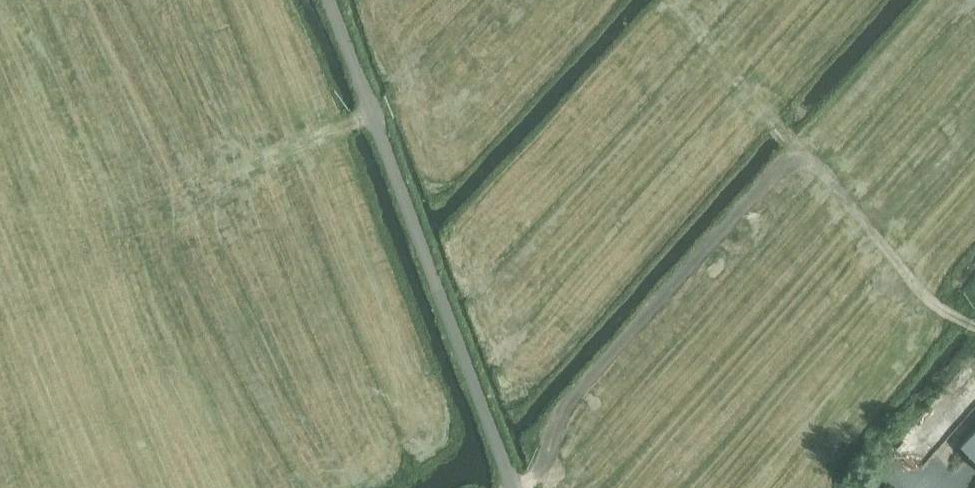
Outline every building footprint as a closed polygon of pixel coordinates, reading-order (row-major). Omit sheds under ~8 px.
[(921,457),(931,446),(913,429),(903,440),(921,457)] [(962,445),(974,457),(974,431),(962,445)]
